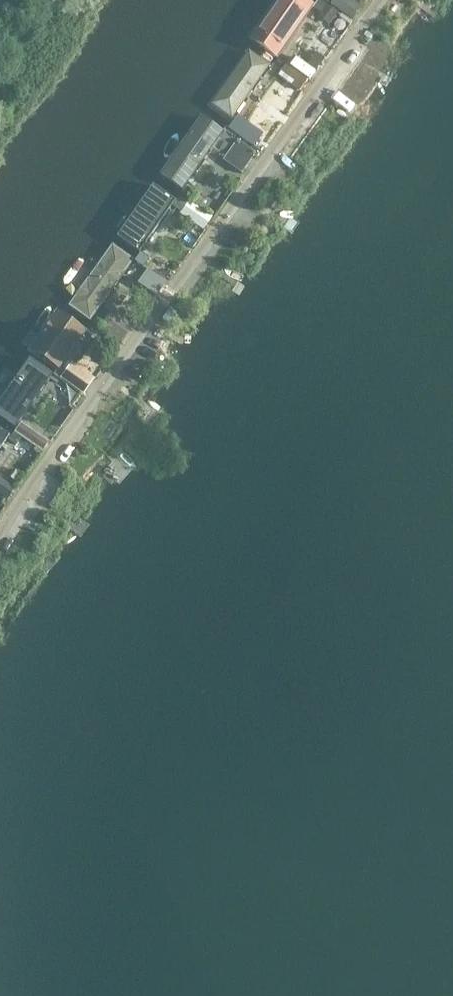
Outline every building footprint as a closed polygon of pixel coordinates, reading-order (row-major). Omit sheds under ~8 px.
[(304,0),(282,0),(251,44),(277,62),(315,8),(304,0)] [(329,7),(352,22),(360,9),(347,0),(334,0),(329,7)] [(274,66),(249,49),(209,106),(234,124),(274,66)] [(306,59),(299,69),(311,78),(319,68),(306,59)] [(285,65),(277,78),(297,92),(306,79),(285,65)] [(225,133),(202,117),(159,179),(182,194),(225,133)] [(238,118),(229,130),(254,148),(263,136),(238,118)] [(237,143),(223,162),(241,175),(255,156),(237,143)] [(178,200),(154,183),(116,236),(141,253),(178,200)] [(189,203),(180,215),(203,232),(212,220),(189,203)] [(137,260),(114,244),(68,308),(91,324),(137,260)] [(89,331),(60,310),(30,352),(59,373),(89,331)] [(112,311),(98,329),(120,345),(133,327),(112,311)] [(71,364),(60,380),(83,395),(94,380),(71,364)] [(31,371),(0,414),(0,417),(17,430),(50,384),(31,371)] [(0,429),(0,454),(12,438),(0,429)] [(7,501),(14,490),(0,481),(0,497),(7,501)]
